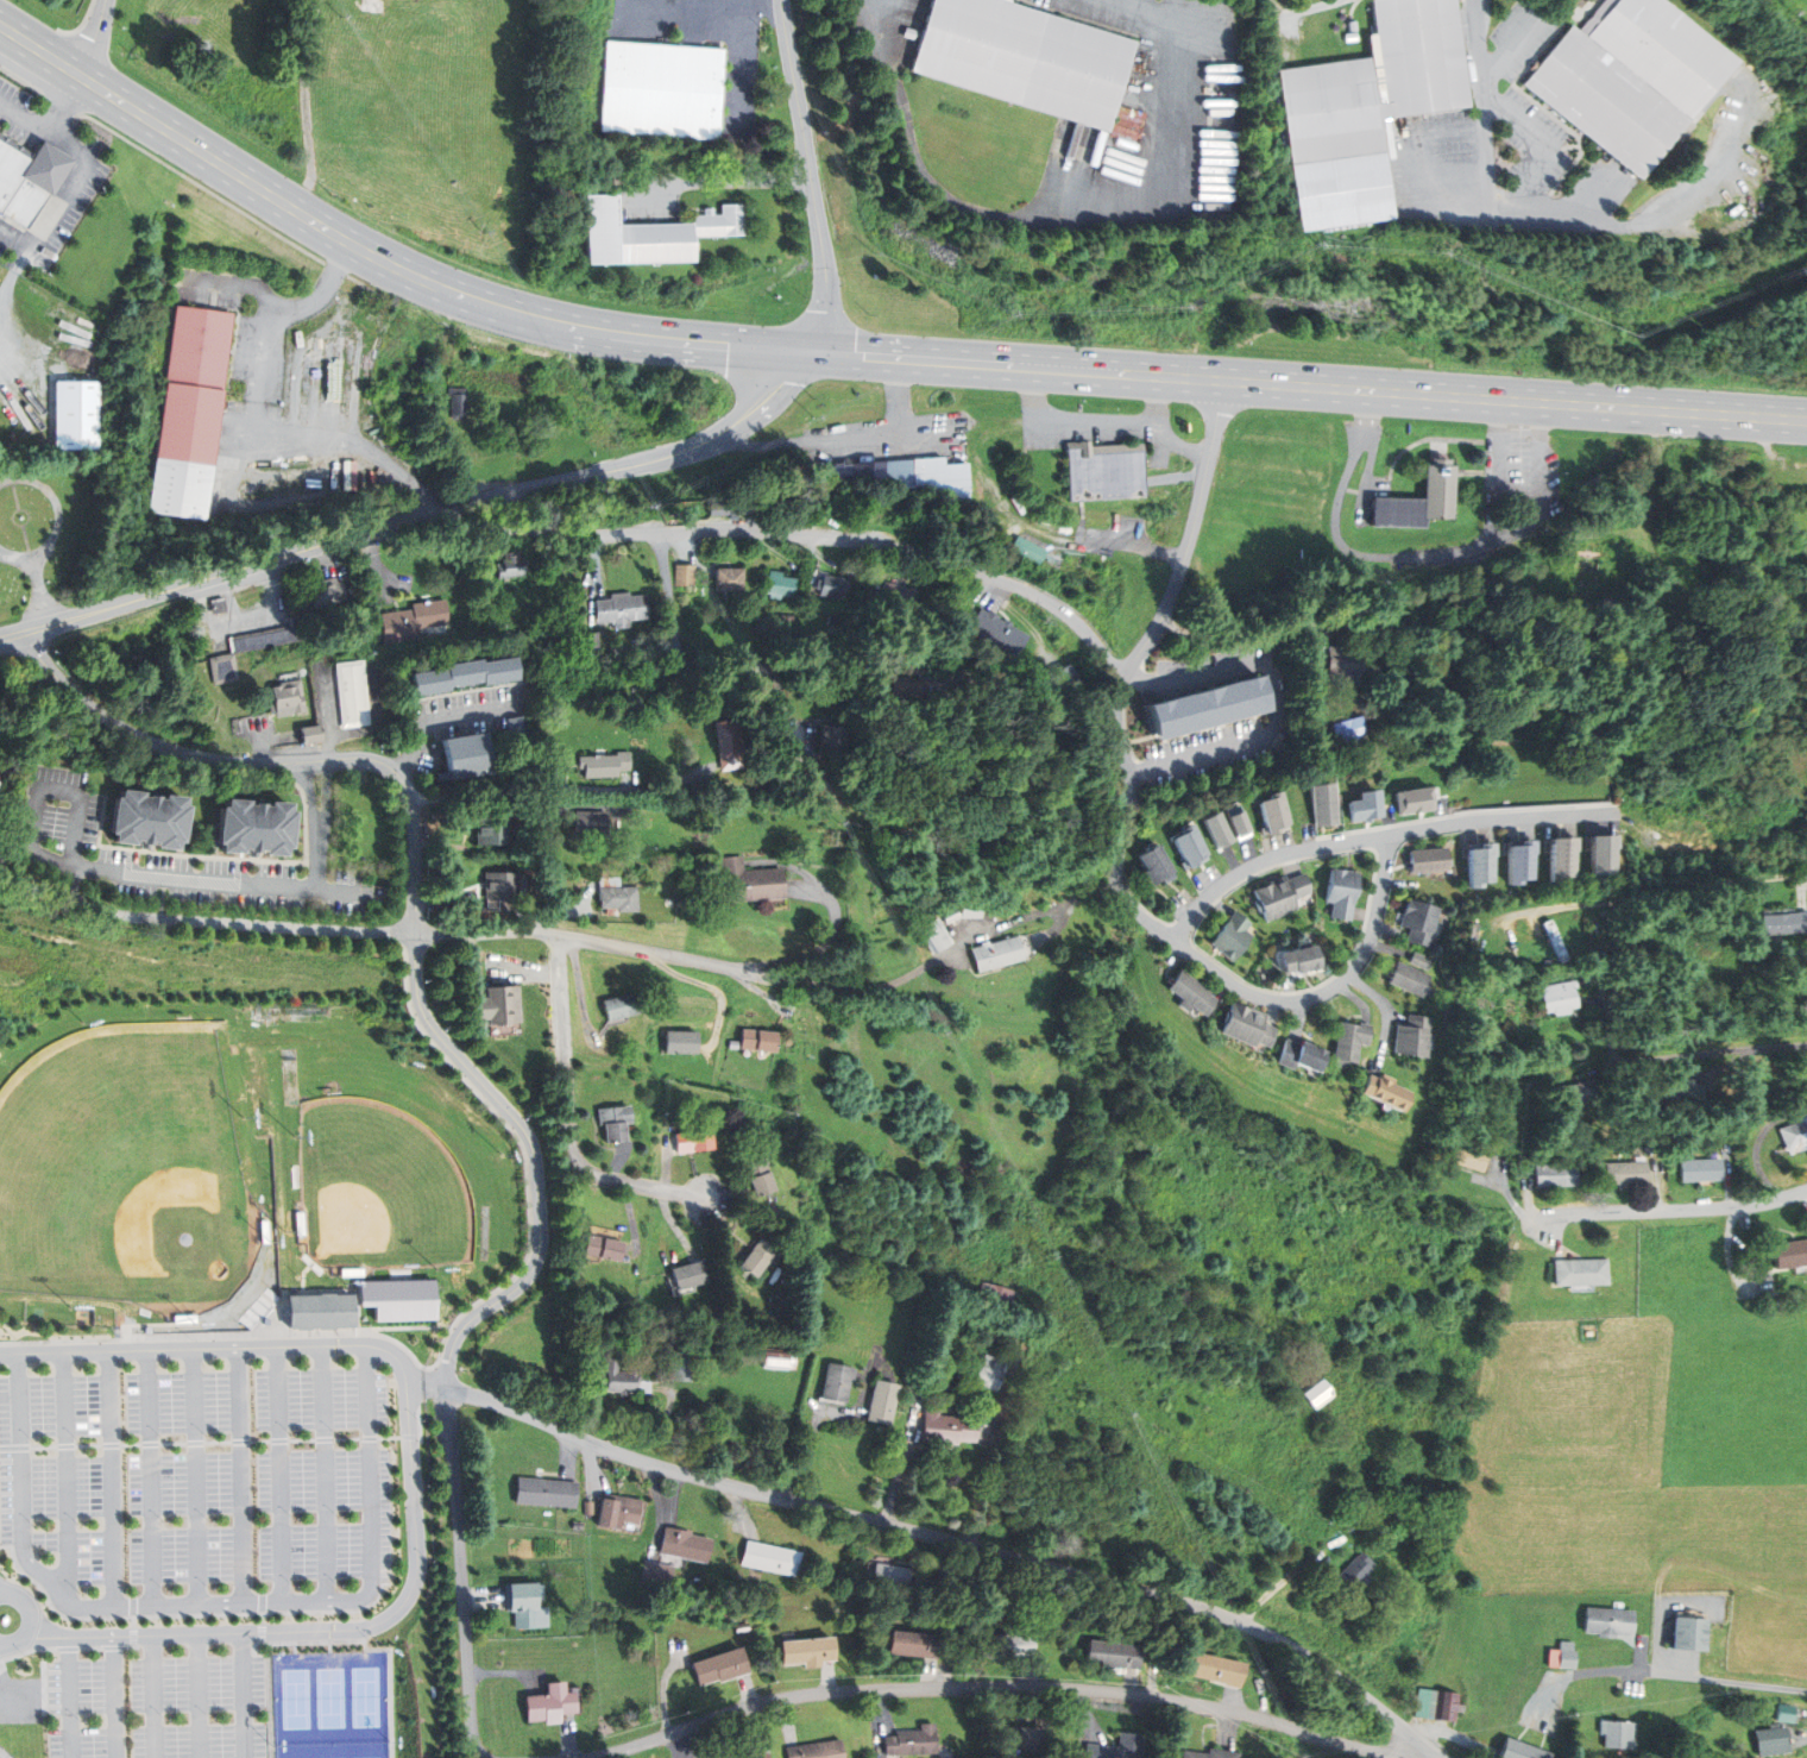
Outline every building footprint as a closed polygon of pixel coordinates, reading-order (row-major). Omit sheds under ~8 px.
[(387,0),(361,0),(360,15),(386,16),(387,0)] [(911,70),(1108,131),(1135,40),(1001,0),(932,0),(911,70)] [(1302,230),(1392,216),(1379,118),(1471,106),(1456,0),(1372,0),(1380,57),(1279,71),(1302,230)] [(1524,83),(1641,177),(1736,61),(1661,0),(1617,0),(1586,38),(1572,25),(1524,83)] [(716,140),(723,51),(607,42),(600,131),(716,140)] [(32,161),(0,141),(0,134),(36,156),(32,161)] [(32,161),(36,156),(44,140),(76,161),(55,196),(48,192),(57,177),(32,161)] [(25,228),(48,192),(57,177),(32,161),(0,141),(0,213),(25,228)] [(585,196),(587,264),(693,260),(692,236),(742,234),(741,205),(720,206),(720,214),(691,215),(691,222),(617,225),(616,195),(585,196)] [(174,307),(164,383),(162,383),(153,456),(209,463),(218,390),(221,390),(231,313),(174,307)] [(58,383),(58,448),(100,448),(100,383),(58,383)] [(452,394),(452,415),(466,415),(466,394),(452,394)] [(1066,451),(1070,501),(1145,496),(1142,451),(1091,454),(1091,448),(1066,451)] [(153,456),(146,510),(202,517),(209,463),(153,456)] [(913,459),(915,485),(915,488),(969,501),(967,464),(944,465),(944,457),(913,459)] [(884,462),(886,483),(887,488),(915,485),(913,459),(884,462)] [(852,464),(854,486),(886,483),(884,462),(852,464)] [(825,464),(826,481),(844,479),(843,463),(825,464)] [(1425,465),(1425,498),(1425,519),(1453,520),(1454,466),(1425,465)] [(1374,497),(1373,526),(1424,527),(1425,519),(1425,498),(1374,497)] [(1019,536),(1013,548),(1041,564),(1047,552),(1019,536)] [(496,565),(497,579),(525,575),(523,559),(517,560),(516,554),(511,555),(511,552),(504,553),(505,559),(502,559),(502,564),(496,565)] [(675,565),(676,586),(694,586),(694,565),(675,565)] [(714,569),(716,591),(742,590),(742,569),(714,569)] [(769,571),(767,594),(794,596),(797,579),(781,577),(781,572),(769,571)] [(823,576),(820,594),(839,597),(842,578),(823,576)] [(347,598),(341,579),(309,590),(315,609),(347,598)] [(884,583),(881,599),(911,604),(914,589),(884,583)] [(594,601),(597,622),(615,621),(616,628),(630,627),(630,620),(648,619),(646,595),(628,596),(628,594),(610,595),(611,599),(594,601)] [(209,601),(212,613),(225,610),(222,597),(209,601)] [(382,615),(386,642),(418,636),(417,628),(449,623),(446,599),(413,604),(414,610),(382,615)] [(982,609),(970,629),(1016,655),(1028,635),(982,609)] [(232,640),(234,653),(306,638),(301,615),(287,619),(289,628),(232,640)] [(586,634),(587,647),(598,646),(597,633),(586,634)] [(1327,647),(1328,672),(1340,672),(1340,666),(1361,665),(1361,649),(1350,651),(1350,646),(1327,647)] [(208,659),(214,684),(238,678),(232,653),(208,659)] [(408,674),(411,696),(447,690),(447,686),(480,680),(481,684),(516,678),(512,657),(477,663),(477,659),(441,665),(441,668),(408,674)] [(338,667),(345,724),(367,721),(360,665),(338,667)] [(1145,705),(1154,740),(1267,709),(1258,676),(1145,705)] [(271,687),(276,716),(306,711),(300,679),(278,684),(278,686),(271,687)] [(508,720),(511,735),(525,733),(523,716),(508,720)] [(1333,724),(1339,743),(1367,735),(1361,716),(1333,724)] [(712,722),(720,770),(744,766),(737,718),(712,722)] [(300,728),(302,743),(322,740),(320,724),(300,728)] [(818,726),(816,752),(839,754),(843,728),(818,726)] [(440,740),(447,779),(490,772),(483,733),(440,740)] [(578,758),(578,767),(584,767),(584,777),(617,776),(617,768),(630,767),(629,751),(615,752),(616,755),(578,758)] [(1310,786),(1316,827),(1339,823),(1333,783),(1310,786)] [(1394,792),(1398,815),(1434,809),(1431,787),(1394,792)] [(1349,803),(1352,821),(1386,816),(1381,789),(1364,791),(1365,800),(1349,803)] [(1259,802),(1270,835),(1291,828),(1278,791),(1267,795),(1268,798),(1259,802)] [(111,798),(107,834),(181,842),(184,805),(111,798)] [(218,808),(215,845),(289,848),(291,812),(218,808)] [(574,811),(574,833),(605,833),(605,812),(574,811)] [(1230,817),(1239,836),(1252,831),(1245,812),(1230,817)] [(1205,822),(1217,846),(1233,837),(1221,814),(1205,822)] [(474,817),(474,845),(504,845),(504,817),(474,817)] [(1175,839),(1191,868),(1211,858),(1191,823),(1183,829),(1185,833),(1175,839)] [(1592,842),(1594,884),(1604,884),(1604,879),(1614,879),(1612,836),(1603,836),(1603,841),(1592,842)] [(1551,839),(1553,881),(1564,881),(1564,877),(1575,875),(1574,837),(1551,839)] [(1510,847),(1511,885),(1523,884),(1523,879),(1534,879),(1532,841),(1519,841),(1519,846),(1510,847)] [(1139,855),(1147,869),(1144,872),(1151,885),(1165,877),(1167,881),(1177,875),(1159,843),(1139,855)] [(1469,849),(1473,887),(1485,886),(1484,881),(1494,881),(1492,843),(1479,843),(1480,849),(1469,849)] [(1411,850),(1414,873),(1449,869),(1447,847),(1411,850)] [(722,856),(723,880),(731,880),(732,900),(783,897),(781,867),(743,871),(742,855),(722,856)] [(1334,868),(1329,900),(1337,902),(1335,917),(1354,919),(1361,873),(1334,868)] [(483,873),(483,899),(516,898),(516,872),(483,873)] [(1258,890),(1270,921),(1302,909),(1298,897),(1315,891),(1308,873),(1291,880),(1289,875),(1276,880),(1277,883),(1258,890)] [(599,887),(599,908),(617,908),(617,911),(637,911),(637,887),(599,887)] [(1412,900),(1405,925),(1415,929),(1411,941),(1433,947),(1443,909),(1412,900)] [(1238,911),(1213,943),(1234,961),(1254,936),(1248,931),(1254,924),(1238,911)] [(1764,935),(1806,931),(1806,911),(1762,916),(1764,935)] [(920,928),(933,952),(951,942),(938,918),(920,928)] [(1542,924),(1560,962),(1568,959),(1550,921),(1542,924)] [(971,949),(977,971),(1022,959),(1016,936),(971,949)] [(1282,954),(1286,973),(1297,971),(1297,974),(1323,968),(1318,946),(1282,954)] [(1418,953),(1414,961),(1431,971),(1436,961),(1418,953)] [(1400,962),(1392,982),(1425,997),(1434,977),(1400,962)] [(1179,969),(1165,988),(1203,1016),(1214,999),(1207,994),(1209,992),(1179,969)] [(1540,987),(1545,1012),(1578,1006),(1573,987),(1576,986),(1575,979),(1540,987)] [(473,998),(476,1019),(487,1019),(489,1024),(517,1022),(515,986),(486,988),(486,998),(473,998)] [(604,1000),(609,1019),(637,1012),(632,993),(604,1000)] [(1230,1003),(1217,1031),(1251,1046),(1253,1041),(1266,1046),(1273,1029),(1260,1023),(1264,1015),(1249,1009),(1248,1010),(1230,1003)] [(1398,1025),(1393,1053),(1427,1059),(1433,1019),(1410,1016),(1409,1026),(1398,1025)] [(1340,1022),(1331,1057),(1354,1062),(1358,1042),(1366,1044),(1371,1025),(1360,1023),(1360,1026),(1340,1022)] [(742,1029),(741,1048),(774,1051),(776,1032),(742,1029)] [(666,1031),(665,1051),(695,1053),(697,1031),(666,1031)] [(1284,1040),(1274,1063),(1290,1069),(1292,1062),(1315,1071),(1323,1051),(1299,1042),(1298,1044),(1284,1040)] [(1367,1075),(1359,1092),(1398,1111),(1406,1092),(1375,1076),(1375,1079),(1367,1075)] [(1561,1087),(1563,1105),(1595,1100),(1592,1080),(1575,1082),(1576,1085),(1561,1087)] [(597,1109),(598,1126),(603,1125),(604,1143),(624,1141),(622,1123),(630,1122),(628,1105),(597,1109)] [(1789,1154),(1806,1147),(1806,1112),(1799,1116),(1801,1122),(1781,1129),(1789,1154)] [(675,1134),(678,1151),(712,1148),(710,1129),(675,1134)] [(743,1164),(755,1197),(773,1189),(761,1157),(743,1164)] [(1681,1161),(1681,1181),(1723,1179),(1721,1159),(1681,1161)] [(1605,1163),(1606,1183),(1648,1182),(1647,1161),(1605,1163)] [(1536,1166),(1536,1186),(1578,1185),(1578,1164),(1536,1166)] [(588,1235),(584,1254),(618,1262),(623,1243),(588,1235)] [(760,1237),(739,1266),(755,1276),(775,1248),(760,1237)] [(1777,1269),(1806,1265),(1806,1240),(1774,1244),(1777,1269)] [(670,1269),(676,1288),(709,1279),(703,1258),(670,1269)] [(1554,1261),(1554,1285),(1607,1282),(1606,1258),(1554,1261)] [(357,1282),(358,1306),(373,1306),(373,1320),(435,1318),(434,1279),(357,1282)] [(990,1285),(984,1302),(1010,1310),(1015,1292),(990,1285)] [(283,1296),(284,1327),(352,1325),(351,1294),(283,1296)] [(763,1351),(762,1365),(786,1367),(787,1352),(763,1351)] [(984,1355),(975,1382),(996,1390),(1007,1363),(984,1355)] [(667,1356),(666,1380),(688,1381),(688,1357),(667,1356)] [(604,1360),(604,1375),(597,1375),(596,1385),(605,1386),(605,1392),(635,1392),(635,1382),(640,1383),(640,1368),(628,1368),(628,1373),(616,1373),(617,1360),(604,1360)] [(826,1363),(820,1398),(844,1401),(850,1368),(826,1363)] [(1302,1390),(1308,1400),(1327,1386),(1320,1376),(1302,1390)] [(874,1381),(865,1420),(887,1425),(896,1386),(874,1381)] [(924,1407),(921,1442),(955,1444),(956,1439),(972,1440),(975,1418),(937,1415),(938,1408),(924,1407)] [(516,1477),(515,1503),(575,1507),(577,1481),(516,1477)] [(602,1494),(597,1525),(618,1528),(619,1520),(637,1522),(641,1501),(602,1494)] [(1341,1524),(1349,1531),(1360,1520),(1352,1512),(1341,1524)] [(663,1527),(659,1553),(706,1562),(711,1539),(688,1536),(690,1532),(663,1527)] [(747,1540),(742,1565),(795,1576),(801,1552),(747,1540)] [(1339,1575),(1353,1588),(1371,1569),(1358,1556),(1339,1575)] [(644,1561),(641,1576),(669,1582),(673,1566),(644,1561)] [(875,1563),(873,1582),(907,1588),(909,1568),(875,1563)] [(505,1584),(506,1612),(512,1612),(514,1627),(547,1625),(547,1608),(536,1608),(535,1583),(505,1584)] [(1586,1607),(1585,1631),(1633,1634),(1635,1611),(1586,1607)] [(1674,1618),(1673,1649),(1704,1650),(1706,1620),(1674,1618)] [(890,1631),(888,1652),(934,1657),(937,1634),(890,1631)] [(982,1635),(983,1658),(1032,1656),(1031,1633),(982,1635)] [(780,1641),(783,1664),(833,1659),(831,1637),(780,1641)] [(1090,1640),(1088,1663),(1138,1668),(1140,1645),(1090,1640)] [(691,1663),(698,1685),(717,1679),(718,1682),(748,1671),(739,1646),(691,1663)] [(1560,1651),(1559,1666),(1575,1668),(1576,1652),(1560,1651)] [(1196,1653),(1191,1675),(1239,1684),(1244,1663),(1196,1653)] [(524,1696),(527,1721),(543,1720),(544,1724),(559,1722),(558,1713),(575,1712),(573,1691),(563,1693),(562,1682),(544,1684),(546,1694),(524,1696)] [(1419,1689),(1416,1715),(1436,1718),(1440,1691),(1419,1689)] [(1440,1691),(1436,1718),(1456,1720),(1460,1694),(1440,1691)] [(1778,1704),(1777,1720),(1792,1722),(1794,1706),(1778,1704)] [(1605,1721),(1604,1746),(1632,1748),(1633,1724),(1605,1721)] [(883,1737),(883,1754),(932,1753),(931,1724),(918,1724),(919,1731),(895,1732),(895,1737),(883,1737)] [(1756,1732),(1759,1756),(1790,1751),(1787,1726),(1756,1732)] [(1002,1727),(1001,1748),(1035,1751),(1037,1743),(1040,1743),(1040,1728),(1002,1727)] [(1084,1757),(1138,1757),(1140,1735),(1119,1733),(1117,1747),(1085,1744),(1084,1757)] [(1499,1757),(1550,1757),(1551,1753),(1505,1738),(1499,1757)] [(786,1757),(839,1757),(836,1739),(785,1747),(786,1757)] [(1183,1757),(1236,1757),(1236,1753),(1209,1748),(1208,1754),(1184,1751),(1183,1757)]
